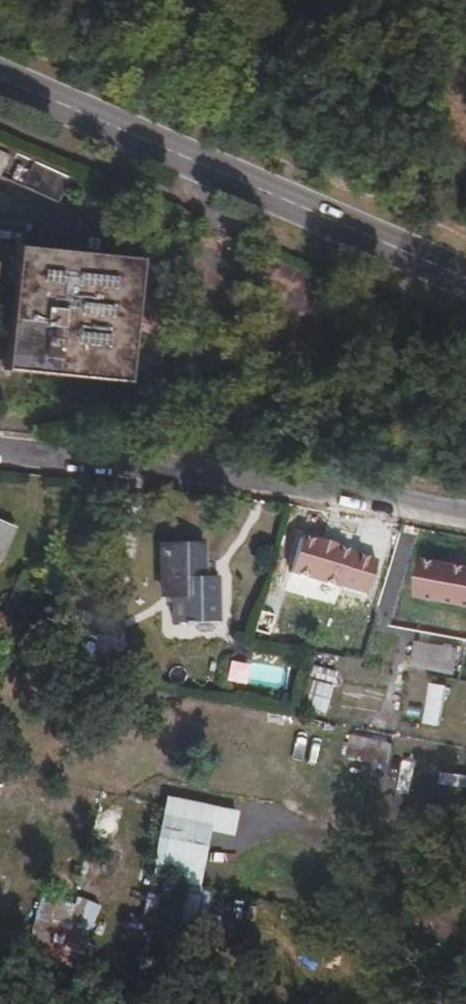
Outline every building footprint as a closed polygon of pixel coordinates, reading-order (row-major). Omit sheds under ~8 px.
[(141,258),(22,246),(10,366),(130,377),(141,258)] [(2,562),(15,530),(0,524),(0,561),(2,562)] [(198,617),(209,573),(207,572),(206,538),(163,536),(163,559),(166,559),(166,591),(175,592),(175,617),(197,620),(198,617)] [(219,574),(209,573),(198,617),(218,618),(219,574)] [(272,616),(265,613),(258,632),(265,635),(272,616)] [(2,630),(12,634),(17,622),(9,618),(2,630)] [(3,652),(12,634),(2,630),(0,629),(0,650),(3,652)] [(188,656),(80,631),(74,662),(182,686),(188,656)] [(415,664),(465,673),(465,638),(464,638),(461,650),(419,643),(415,664)] [(329,657),(317,654),(311,677),(336,683),(338,672),(327,668),(329,657)] [(301,717),(315,719),(317,712),(327,713),(334,686),(310,679),(301,717)] [(439,721),(444,684),(431,683),(426,720),(439,721)] [(396,743),(356,734),(350,755),(391,764),(396,743)] [(163,795),(148,876),(197,885),(207,831),(232,835),(237,809),(163,795)] [(267,896),(269,888),(254,884),(253,893),(267,896)]
